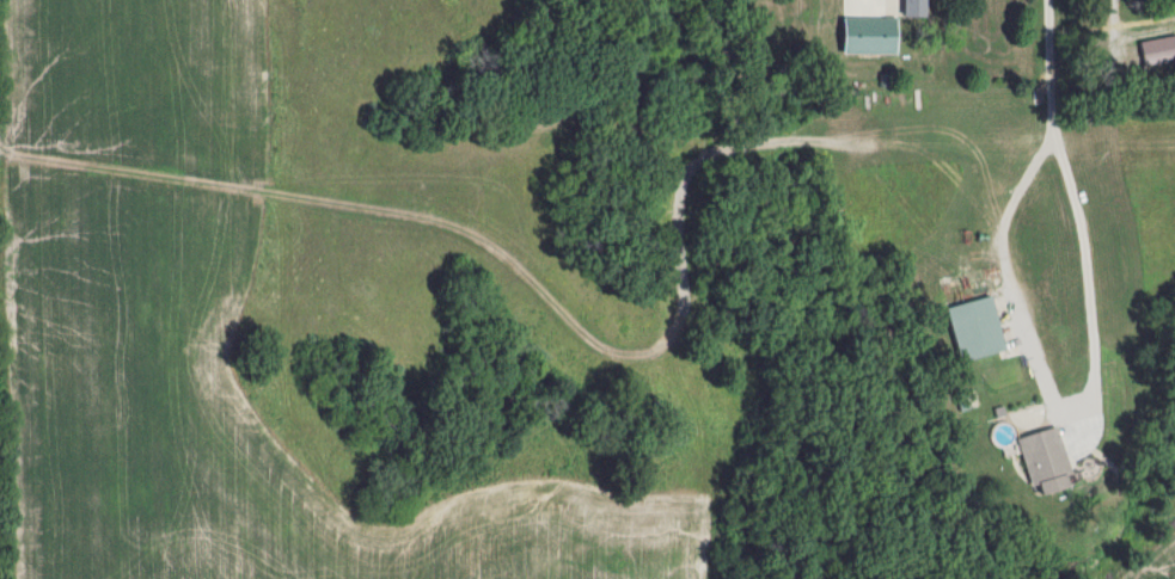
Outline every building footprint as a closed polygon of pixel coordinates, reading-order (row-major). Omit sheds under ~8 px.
[(906,18),(927,18),(927,0),(906,0),(906,18)] [(1174,61),(1174,36),(1140,42),(1144,67),(1174,61)] [(1008,351),(993,295),(945,307),(960,363),(1008,351)] [(1058,428),(1018,438),(1031,489),(1040,487),(1042,497),(1075,489),(1058,428)]
